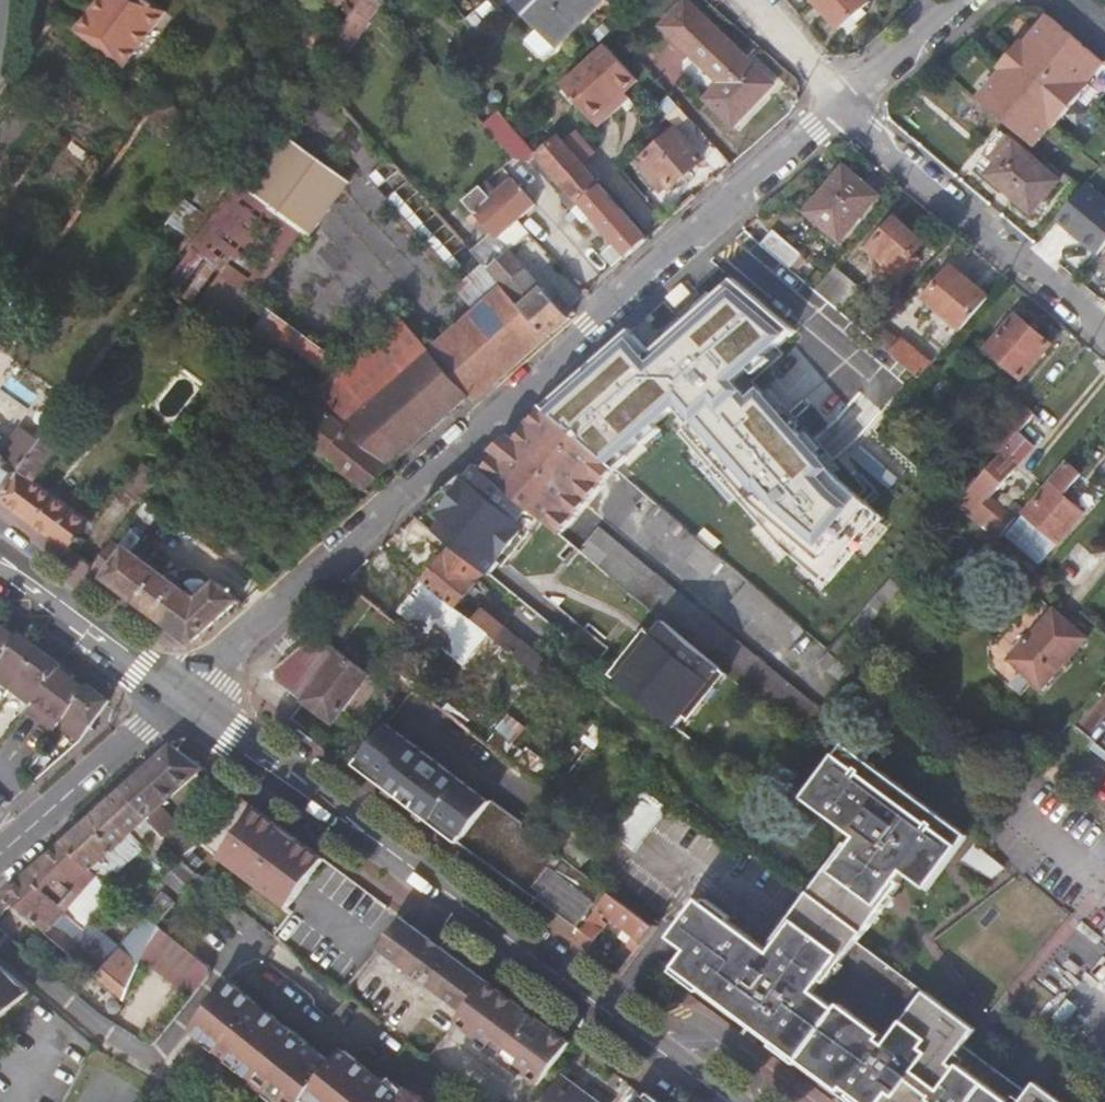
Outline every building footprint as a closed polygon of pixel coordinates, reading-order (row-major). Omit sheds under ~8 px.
[(76,34),(125,69),(165,14),(147,0),(101,0),(76,34)] [(346,0),(329,0),(340,8),(346,0)] [(510,8),(555,51),(599,3),(596,0),(518,0),(510,8)] [(555,51),(567,62),(616,11),(604,0),(596,0),(599,3),(555,51)] [(817,3),(842,31),(873,4),(869,0),(820,0),(817,3)] [(684,5),(659,31),(720,86),(707,102),(736,127),(774,84),(684,5)] [(1051,17),(1030,43),(1088,93),(1093,87),(1090,85),(1104,67),(1104,63),(1051,17)] [(1056,130),(1088,93),(1030,43),(1027,46),(1021,41),(998,68),(1003,73),(980,101),(1035,149),(1052,129),(1056,130)] [(610,48),(565,89),(596,123),(627,95),(641,83),(610,48)] [(633,101),(627,95),(596,123),(601,129),(633,101)] [(529,139),(512,120),(499,135),(515,152),(529,139)] [(671,189),(704,160),(676,128),(644,157),(648,162),(669,187),(671,189)] [(578,130),(565,141),(583,161),(596,150),(578,130)] [(619,245),(596,265),(607,279),(650,240),(604,185),(583,161),(565,141),(560,135),(541,153),(619,245)] [(1034,214),(1060,185),(1011,142),(996,157),(1002,162),(991,176),(1034,214)] [(669,187),(648,162),(641,168),(662,194),(669,187)] [(842,244),(880,198),(851,173),(843,174),(809,215),(842,244)] [(510,180),(489,199),(480,189),(464,203),(511,255),(530,237),(515,221),(532,206),(510,180)] [(241,186),(167,284),(314,394),(344,368),(253,300),(302,231),(241,186)] [(1101,256),(1104,251),(1104,202),(1087,187),(1059,220),(1101,256)] [(560,295),(554,300),(511,255),(464,203),(444,220),(485,266),(552,339),(578,315),(573,309),(560,295)] [(902,278),(928,248),(899,222),(872,251),(902,278)] [(802,258),(775,234),(764,247),(791,270),(802,258)] [(842,314),(865,287),(838,265),(816,292),(842,314)] [(523,365),(552,339),(485,266),(456,292),(477,315),(523,365)] [(951,321),(962,330),(988,300),(951,268),(924,298),(941,313),(934,321),(944,329),(951,321)] [(629,392),(825,561),(911,461),(908,458),(896,448),(877,431),(714,292),(629,392)] [(523,365),(477,315),(432,355),(472,398),(497,389),(523,365)] [(1020,379),(1049,343),(1016,315),(986,349),(1020,379)] [(903,340),(900,342),(880,326),(869,337),(920,381),(932,366),(922,357),(926,354),(919,348),(915,352),(903,340)] [(325,403),(320,408),(349,430),(396,467),(472,398),(432,355),(406,328),(355,376),(325,403)] [(344,368),(314,394),(325,403),(355,376),(344,368)] [(1021,403),(993,435),(1006,447),(1019,432),(1034,414),(1021,403)] [(546,409),(517,441),(511,435),(494,451),(499,455),(485,472),(546,522),(563,537),(619,471),(546,409)] [(57,425),(23,472),(2,500),(74,553),(84,541),(81,538),(92,524),(36,483),(62,447),(56,442),(65,431),(57,425)] [(328,457),(370,490),(396,467),(349,430),(328,457)] [(993,498),(1036,447),(1019,432),(1006,447),(1002,452),(1003,454),(960,503),(1000,538),(1016,519),(993,498)] [(918,445),(907,435),(896,448),(908,458),(918,445)] [(0,455),(0,498),(2,500),(23,472),(0,455)] [(148,463),(128,490),(146,503),(166,476),(148,463)] [(1065,494),(1083,474),(1071,464),(1011,532),(1044,560),(1085,513),(1065,494)] [(485,472),(479,467),(468,480),(429,526),(455,547),(487,574),(490,577),(502,562),(509,567),(546,522),(485,472)] [(468,480),(464,477),(418,518),(429,526),(468,480)] [(714,579),(727,563),(660,506),(647,522),(714,579)] [(599,529),(580,553),(586,558),(617,583),(660,618),(667,623),(725,670),(731,675),(805,735),(825,711),(599,529)] [(196,597),(118,540),(96,569),(195,643),(238,604),(215,580),(196,597)] [(487,574),(455,547),(426,584),(458,611),(487,574)] [(241,550),(232,562),(248,574),(257,561),(241,550)] [(736,600),(793,648),(808,632),(751,583),(736,600)] [(879,611),(897,590),(887,583),(869,603),(879,611)] [(475,625),(458,611),(426,584),(402,614),(468,667),(490,637),(475,625)] [(839,658),(879,611),(869,603),(829,650),(833,654),(839,658)] [(1043,688),(1088,636),(1053,607),(1009,656),(1043,688)] [(486,612),(475,625),(490,637),(541,679),(552,665),(486,612)] [(667,623),(660,618),(612,678),(618,683),(667,623)] [(725,670),(667,623),(618,683),(676,730),(725,670)] [(1,629),(0,628),(0,636),(11,644),(15,639),(1,629)] [(11,692),(44,653),(18,634),(15,639),(11,644),(0,636),(0,684),(11,692)] [(292,693),(334,724),(369,678),(329,648),(332,645),(322,637),(319,640),(315,637),(276,671),(278,683),(292,693)] [(61,666),(44,653),(11,692),(29,706),(24,713),(52,734),(58,727),(79,743),(109,703),(88,687),(85,691),(81,697),(53,676),(58,670),(61,666)] [(845,684),(855,672),(839,658),(833,654),(823,666),(845,684)] [(85,691),(58,670),(53,676),(81,697),(85,691)] [(725,670),(676,730),(683,735),(731,675),(725,670)] [(465,837),(492,801),(390,722),(355,766),(458,846),(465,837)] [(676,969),(857,1101),(1060,1101),(1040,1086),(1032,1096),(967,1050),(978,1035),(864,941),(913,884),(910,881),(917,873),(933,888),(978,835),(915,784),(914,781),(907,774),(905,777),(882,755),(879,757),(855,737),(793,817),(846,859),(837,869),(832,865),(827,871),(831,874),(816,892),(814,890),(809,896),(810,897),(771,946),(771,953),(762,951),(763,948),(759,946),(757,949),(748,941),(749,938),(746,935),(744,938),(740,934),(742,931),(738,930),(736,931),(698,904),(673,936),(689,950),(676,969)] [(203,770),(172,747),(121,793),(162,840),(179,825),(163,806),(203,770)] [(665,810),(641,791),(607,834),(631,853),(665,810)] [(162,840),(121,793),(62,846),(107,883),(147,849),(142,843),(149,836),(167,856),(173,852),(162,840)] [(492,801),(465,837),(534,890),(561,854),(553,847),(525,826),(493,801),(492,801)] [(222,860),(289,910),(326,858),(259,809),(222,860)] [(577,835),(568,828),(553,847),(561,854),(580,868),(594,849),(583,840),(580,844),(575,839),(577,835)] [(583,840),(577,835),(575,839),(580,844),(583,840)] [(14,904),(125,999),(136,977),(142,964),(125,950),(85,918),(116,890),(107,883),(62,846),(61,845),(0,899),(0,913),(3,915),(14,904)] [(537,899),(577,929),(608,889),(580,868),(561,854),(534,890),(540,895),(537,899)] [(601,924),(606,916),(644,945),(657,927),(613,893),(576,940),(590,951),(604,933),(602,931),(604,927),(601,924)] [(177,904),(165,895),(148,916),(159,925),(160,926),(177,904)] [(145,926),(142,931),(153,940),(159,925),(148,916),(142,923),(145,926)] [(465,1011),(490,979),(405,918),(380,949),(465,1011)] [(139,940),(134,940),(125,950),(142,964),(149,946),(139,940)] [(0,974),(0,1025),(32,998),(0,974)] [(334,1060),(233,979),(228,981),(331,1065),(334,1060)] [(527,1015),(530,1011),(490,979),(465,1011),(457,1021),(542,1085),(573,1044),(540,1019),(538,1023),(527,1015)] [(331,1065),(228,981),(207,1008),(210,1010),(188,1035),(201,1045),(212,1044),(240,1066),(240,1076),(268,1096),(275,1095),(283,1101),(304,1101),(307,1099),(311,1101),(426,1101),(409,1088),(404,1094),(387,1081),(348,1051),(341,1051),(334,1060),(331,1065)] [(184,1079),(169,1071),(160,1086),(176,1095),(184,1079)] [(409,1088),(391,1075),(387,1081),(404,1094),(409,1088)] [(565,1076),(545,1101),(600,1101),(565,1076)]
